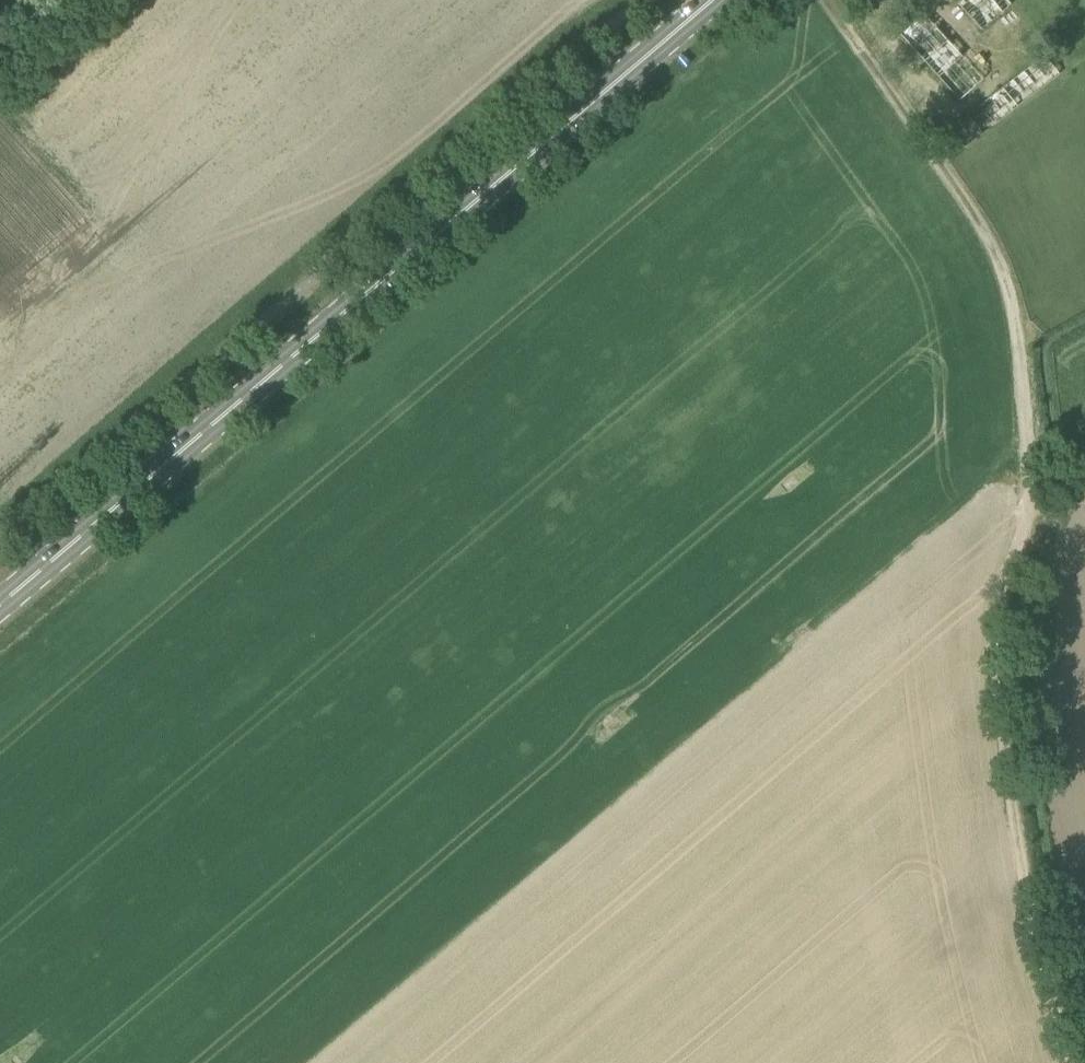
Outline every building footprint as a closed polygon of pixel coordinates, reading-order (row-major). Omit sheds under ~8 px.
[(958,3),(983,31),(1012,6),(1007,0),(961,0),(958,3)] [(971,104),(988,88),(924,16),(906,32),(971,104)] [(949,127),(966,148),(1061,76),(1044,54),(949,127)]
